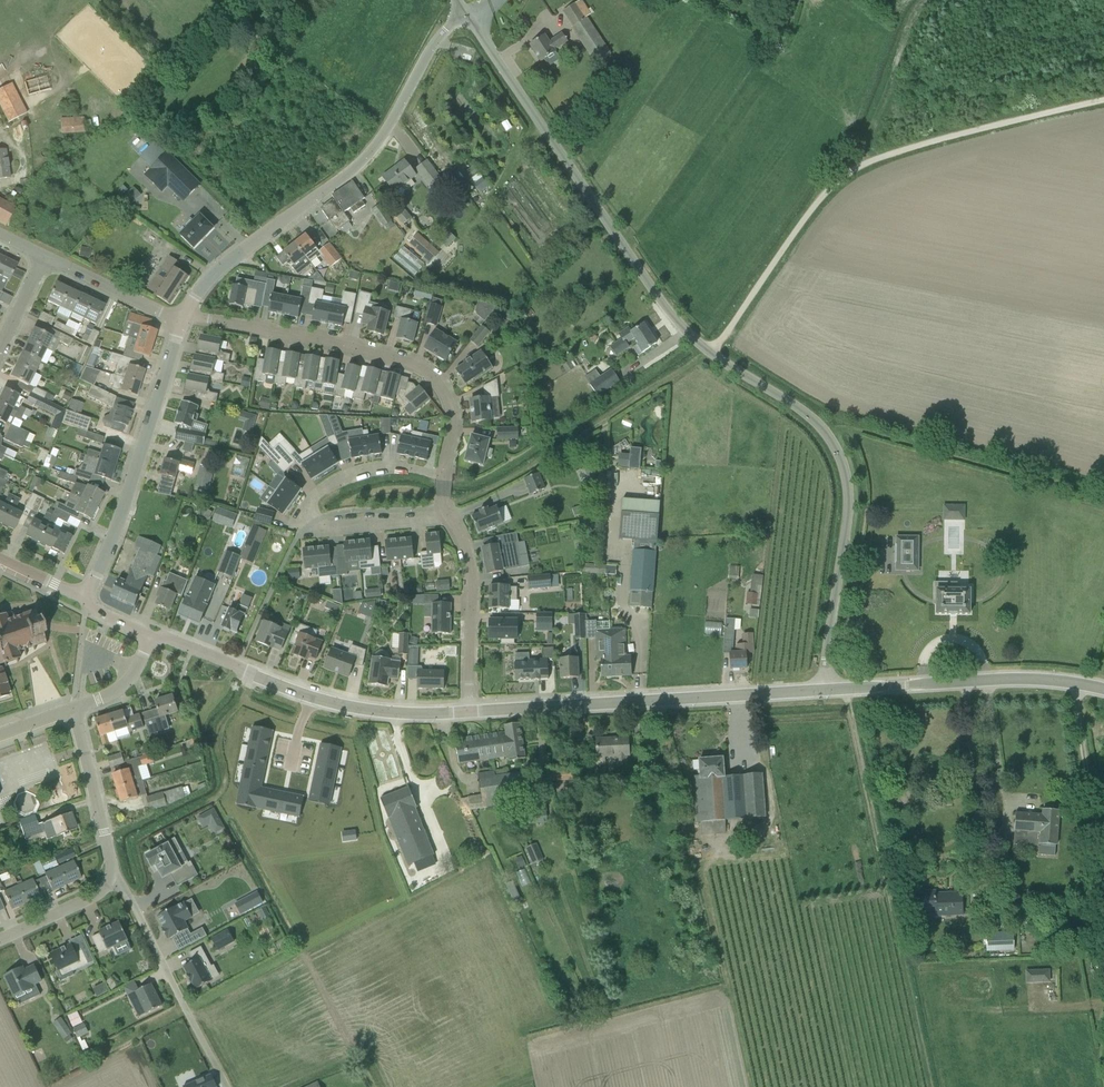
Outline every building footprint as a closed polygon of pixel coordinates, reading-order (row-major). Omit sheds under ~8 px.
[(587,17),(591,14),(582,0),(580,0),(563,11),(573,26),(572,27),(596,65),(611,54),(587,17)] [(545,36),(530,45),(541,62),(556,52),(555,51),(568,42),(562,33),(549,42),(545,36)] [(50,91),(46,76),(25,82),(29,97),(50,91)] [(12,84),(0,90),(0,108),(8,123),(27,114),(12,84)] [(62,134),(85,133),(85,117),(61,118),(62,134)] [(10,178),(6,150),(0,151),(0,179),(10,178)] [(150,169),(153,172),(148,178),(161,192),(168,185),(184,201),(200,185),(170,155),(167,153),(150,169)] [(416,176),(405,161),(383,178),(394,193),(399,198),(404,194),(405,191),(402,187),(416,176)] [(440,180),(441,179),(427,161),(416,169),(430,188),(440,180)] [(472,179),(479,174),(474,166),(465,173),(471,180),(472,179)] [(489,186),(483,178),(475,184),(474,184),(481,192),(489,186)] [(365,199),(353,181),(332,196),(335,200),(321,209),(336,231),(342,227),(346,232),(353,227),(349,222),(350,222),(344,213),(350,208),(354,214),(358,210),(365,206),(362,201),(365,199)] [(133,203),(126,196),(121,200),(129,208),(133,203)] [(15,210),(16,208),(0,199),(0,222),(6,226),(15,210)] [(384,227),(391,221),(380,205),(373,210),(384,227)] [(399,220),(403,225),(412,218),(408,213),(399,220)] [(188,228),(182,235),(194,248),(213,229),(200,216),(194,223),(190,220),(185,225),(188,228)] [(408,239),(410,242),(411,242),(409,245),(414,250),(413,251),(423,259),(429,252),(433,247),(415,231),(408,239)] [(306,235),(295,243),(311,263),(317,258),(323,257),(331,267),(342,259),(330,244),(320,252),(306,235)] [(312,265),(311,263),(295,243),(284,252),(294,265),(291,267),(298,275),(312,265)] [(86,258),(88,248),(81,247),(79,256),(86,258)] [(170,305),(188,277),(174,267),(177,261),(169,256),(148,289),(156,294),(155,295),(170,305)] [(1,278),(9,281),(17,264),(3,257),(0,263),(0,280),(1,278)] [(350,271),(349,279),(358,281),(360,273),(350,271)] [(318,275),(314,279),(315,281),(326,283),(320,274),(318,275)] [(284,315),(287,297),(273,294),(276,281),(268,279),(264,296),(272,297),(269,312),(284,315)] [(56,283),(47,301),(59,307),(68,289),(57,284),(57,283),(56,283)] [(228,299),(230,299),(229,304),(243,308),(244,305),(254,307),(257,291),(247,289),(247,288),(233,285),(232,291),(230,290),(228,299)] [(301,299),(287,297),(284,315),(299,318),(302,303),(308,305),(312,288),(303,287),(301,299)] [(312,288),(308,305),(316,306),(312,321),(328,324),(331,305),(321,303),(324,291),(312,288)] [(80,295),(68,289),(59,307),(71,313),(80,295)] [(433,291),(425,289),(423,298),(431,300),(433,291)] [(357,295),(345,292),(344,292),(341,307),(331,305),(328,324),(343,327),(346,312),(353,313),(357,295)] [(355,314),(364,317),(362,323),(369,325),(368,331),(383,335),(390,312),(374,308),(375,305),(370,304),(372,295),(359,292),(355,314)] [(92,301),(80,295),(71,313),(83,319),(92,301)] [(96,325),(105,306),(104,306),(92,301),(83,319),(96,325)] [(484,322),(497,307),(478,302),(476,312),(477,315),(484,322)] [(436,326),(439,315),(442,307),(432,304),(426,323),(436,326)] [(401,320),(396,339),(404,340),(405,343),(409,344),(411,342),(413,343),(418,323),(411,322),(410,319),(412,311),(396,307),(394,318),(401,320)] [(51,326),(55,319),(42,312),(38,319),(51,326)] [(129,314),(127,323),(132,324),(128,338),(137,340),(153,345),(157,332),(141,327),(141,326),(139,326),(142,319),(143,319),(129,314)] [(63,331),(65,326),(56,322),(54,327),(63,331)] [(644,352),(656,344),(643,324),(632,332),(629,328),(619,334),(622,339),(611,347),(617,356),(629,348),(626,344),(635,338),(644,352)] [(65,326),(63,331),(72,336),(74,331),(65,326)] [(478,347),(487,336),(490,332),(482,326),(470,341),(478,347)] [(34,329),(28,341),(46,349),(51,338),(69,347),(73,340),(55,331),(52,337),(34,328),(33,329),(34,329)] [(93,346),(99,333),(92,330),(89,336),(86,342),(86,343),(93,346)] [(446,361),(457,343),(436,330),(425,348),(446,361)] [(197,349),(195,356),(215,360),(229,363),(231,355),(223,353),(220,349),(221,340),(202,336),(199,349),(197,349)] [(249,343),(251,345),(250,352),(255,353),(258,339),(248,337),(247,342),(249,343)] [(124,350),(149,358),(153,345),(137,340),(134,348),(126,345),(124,350)] [(46,349),(28,341),(22,353),(41,361),(47,364),(53,353),(46,349)] [(78,356),(85,359),(90,349),(83,345),(78,356)] [(275,384),(280,352),(267,349),(265,360),(258,359),(254,381),(266,383),(267,375),(275,377),(274,384),(275,384)] [(476,380),(493,368),(481,351),(464,363),(465,364),(456,370),(455,370),(466,385),(475,379),(476,380)] [(294,388),(300,355),(287,353),(285,364),(278,362),(280,352),(275,384),(286,386),(287,379),(295,380),(294,388)] [(16,365),(35,374),(41,362),(41,361),(22,353),(16,365)] [(94,367),(98,356),(90,353),(86,365),(94,367)] [(114,375),(140,384),(145,370),(128,365),(128,367),(125,366),(128,358),(111,353),(108,362),(117,364),(114,375)] [(314,391),(319,358),(307,356),(305,367),(298,366),(300,355),(294,388),(305,390),(307,382),(315,383),(314,391)] [(191,368),(189,376),(209,380),(223,383),(225,375),(217,373),(214,369),(213,369),(215,360),(195,356),(193,369),(191,368)] [(333,396),(339,361),(326,359),(325,370),(318,369),(320,358),(319,358),(314,391),(322,392),(324,395),(333,396)] [(353,398),(361,368),(348,365),(345,376),(338,374),(340,361),(339,361),(333,396),(344,399),(346,391),(354,393),(352,398),(353,398)] [(567,374),(575,369),(570,361),(562,366),(563,367),(560,369),(563,374),(566,372),(567,374)] [(33,388),(30,394),(48,403),(51,396),(36,388),(41,377),(35,374),(16,365),(11,376),(10,377),(33,388)] [(76,379),(80,370),(75,367),(71,376),(76,379)] [(374,396),(381,371),(368,368),(365,379),(359,377),(361,368),(353,398),(364,401),(366,394),(374,396)] [(598,396),(620,381),(612,370),(590,386),(598,396)] [(400,376),(387,373),(385,384),(378,382),(381,371),(374,396),(373,403),(378,404),(380,398),(394,401),(400,376)] [(99,376),(104,383),(109,379),(104,372),(99,376)] [(91,386),(94,387),(97,379),(83,373),(80,381),(91,386)] [(111,389),(136,397),(140,384),(114,375),(112,375),(110,384),(113,384),(111,389)] [(76,379),(71,376),(67,386),(72,388),(76,379)] [(207,389),(209,380),(189,376),(187,389),(184,388),(183,396),(217,403),(218,394),(211,393),(208,389),(207,389)] [(489,399),(499,397),(497,379),(483,387),(485,398),(471,400),(471,409),(472,413),(473,422),(491,420),(489,399)] [(416,411),(430,399),(420,387),(417,389),(414,384),(408,383),(406,391),(400,390),(399,397),(407,407),(411,404),(416,411)] [(127,426),(134,403),(115,397),(94,387),(91,386),(87,396),(110,408),(104,426),(103,427),(122,433),(124,425),(127,426)] [(4,389),(0,398),(0,404),(23,415),(26,410),(26,409),(20,407),(24,399),(18,397),(19,396),(4,389)] [(68,403),(72,394),(65,391),(61,399),(68,403)] [(57,432),(66,411),(48,403),(30,394),(27,401),(40,408),(39,408),(55,416),(50,429),(55,431),(57,432)] [(72,399),(69,409),(81,413),(84,403),(72,399)] [(198,406),(193,405),(183,401),(180,410),(179,410),(177,415),(178,415),(175,424),(181,426),(180,428),(177,428),(175,439),(204,445),(206,434),(191,431),(194,421),(197,422),(199,415),(196,414),(198,406)] [(0,404),(0,421),(5,424),(9,416),(14,418),(20,421),(23,415),(0,404)] [(350,408),(344,405),(341,411),(348,413),(350,408)] [(397,410),(393,409),(391,416),(398,418),(399,413),(397,410)] [(87,432),(91,419),(66,411),(61,423),(86,432),(87,432)] [(257,416),(248,413),(245,423),(254,426),(257,416)] [(427,432),(429,422),(420,421),(418,431),(427,432)] [(7,432),(26,441),(29,433),(11,425),(7,432)] [(390,426),(381,426),(381,435),(391,434),(390,426)] [(48,428),(44,436),(51,439),(55,431),(48,428)] [(315,457),(327,475),(328,474),(328,473),(333,470),(333,468),(338,464),(329,449),(331,448),(339,445),(335,436),(332,428),(324,431),(327,439),(310,449),(315,457)] [(518,428),(498,429),(498,440),(518,439),(518,428)] [(352,459),(367,457),(367,458),(363,431),(363,430),(343,433),(343,432),(335,436),(339,445),(349,441),(352,459)] [(363,431),(367,458),(368,458),(368,456),(382,454),(379,435),(369,437),(368,431),(363,431)] [(4,440),(22,448),(23,447),(28,449),(30,444),(25,442),(26,441),(7,432),(4,440)] [(84,439),(101,445),(104,438),(87,432),(86,432),(84,439)] [(397,454),(412,457),(411,459),(412,459),(418,433),(413,432),(411,438),(401,436),(397,454)] [(412,459),(413,458),(427,461),(431,443),(421,440),(423,434),(418,433),(412,459)] [(472,435),(465,461),(483,466),(486,457),(490,458),(492,451),(488,450),(490,440),(472,435)] [(0,446),(2,437),(0,436),(0,453),(4,455),(4,454),(14,459),(17,453),(7,448),(7,449),(0,446)] [(284,473),(290,468),(273,450),(262,438),(259,447),(273,461),(284,473)] [(194,444),(185,443),(183,451),(191,454),(194,444)] [(291,456),(289,455),(279,444),(273,450),(290,468),(296,462),(291,456)] [(115,465),(119,451),(104,446),(101,454),(88,450),(86,456),(115,466),(116,466),(115,465)] [(48,453),(41,449),(36,460),(43,464),(48,453)] [(312,481),(318,477),(319,479),(324,475),(325,476),(327,475),(315,457),(310,449),(299,456),(295,451),(291,456),(296,462),(300,466),(302,465),(312,481)] [(630,455),(620,454),(619,454),(618,467),(629,468),(630,455)] [(78,461),(95,467),(92,475),(110,480),(114,466),(115,466),(86,456),(80,455),(78,461)] [(195,464),(174,458),(173,461),(165,459),(161,475),(176,479),(178,470),(192,474),(195,464)] [(201,465),(199,473),(213,476),(215,469),(201,465)] [(598,474),(596,468),(585,471),(587,478),(598,474)] [(74,471),(73,476),(77,478),(90,482),(92,475),(75,469),(74,471)] [(0,479),(7,481),(8,482),(11,476),(7,474),(7,473),(0,470),(0,478),(0,479)] [(75,483),(77,478),(73,476),(65,474),(60,472),(58,479),(74,485),(70,494),(97,507),(103,494),(87,486),(87,487),(75,483)] [(539,474),(524,480),(530,495),(545,489),(539,474)] [(42,481),(34,477),(30,485),(31,486),(29,491),(33,493),(35,487),(38,489),(42,481)] [(277,492),(294,505),(296,503),(295,503),(299,498),(297,496),(301,491),(286,480),(277,492)] [(294,505),(277,492),(268,505),(283,516),(287,511),(289,511),(293,506),(293,507),(294,505)] [(1,524),(14,497),(9,494),(3,505),(0,504),(0,523),(1,524)] [(33,506),(38,497),(32,494),(25,508),(31,511),(33,506)] [(67,499),(76,504),(73,511),(90,520),(97,507),(70,494),(67,499)] [(20,500),(14,497),(1,524),(14,530),(22,514),(14,511),(20,500)] [(38,497),(33,506),(40,510),(45,500),(38,497)] [(58,503),(55,510),(70,517),(73,511),(58,503)] [(943,505),(943,515),(965,515),(965,506),(943,505)] [(213,512),(201,506),(198,514),(209,520),(213,512)] [(480,513),(472,517),(479,533),(487,530),(488,531),(496,528),(495,527),(504,523),(497,507),(489,510),(488,508),(480,511),(480,513)] [(213,521),(223,525),(227,512),(217,508),(213,521)] [(258,508),(255,522),(271,526),(275,513),(258,508)] [(68,546),(73,537),(60,530),(59,532),(52,529),(57,519),(66,524),(70,517),(55,510),(52,516),(43,533),(38,542),(51,548),(50,550),(57,554),(58,552),(64,555),(68,546)] [(38,542),(43,533),(52,516),(46,513),(41,524),(33,520),(26,536),(38,542)] [(629,607),(651,609),(653,593),(656,542),(657,542),(659,516),(621,513),(619,539),(634,541),(629,607)] [(593,521),(582,524),(584,534),(595,532),(593,521)] [(766,521),(757,521),(756,530),(766,531),(766,521)] [(253,525),(247,540),(257,544),(263,529),(254,526),(253,525)] [(488,574),(503,571),(521,568),(517,543),(518,542),(516,533),(502,536),(503,545),(483,549),(488,574)] [(426,535),(427,552),(420,553),(422,570),(435,568),(434,555),(441,554),(439,534),(426,535)] [(746,540),(749,548),(763,542),(759,534),(746,540)] [(896,545),(895,545),(895,563),(896,563),(896,571),(918,571),(918,538),(897,538),(896,545)] [(399,540),(401,560),(414,559),(412,539),(399,540)] [(157,556),(160,546),(145,540),(133,567),(131,572),(127,582),(119,579),(111,597),(135,607),(139,597),(148,576),(156,555),(157,556)] [(357,542),(359,562),(360,569),(380,567),(380,560),(372,561),(370,540),(357,542)] [(401,560),(399,540),(385,541),(387,562),(401,560)] [(359,562),(357,542),(344,543),(346,559),(338,559),(340,576),(348,575),(347,563),(359,562)] [(330,547),(316,548),(318,568),(329,567),(330,577),(340,576),(338,559),(338,558),(331,558),(330,547)] [(303,550),(305,570),(318,568),(316,548),(303,550)] [(218,572),(228,575),(233,577),(241,557),(226,551),(218,572)] [(583,574),(599,575),(607,575),(607,566),(600,565),(583,564),(583,574)] [(616,567),(607,566),(607,574),(616,575),(616,567)] [(739,567),(729,567),(728,579),(738,580),(739,567)] [(550,575),(528,577),(529,590),(551,588),(550,575)] [(171,577),(169,582),(164,581),(161,588),(161,587),(157,597),(159,598),(156,605),(170,611),(177,594),(182,596),(188,581),(178,577),(177,579),(171,577)] [(180,615),(200,624),(207,606),(206,606),(215,586),(196,578),(188,598),(187,598),(180,615)] [(948,583),(934,583),(934,599),(937,599),(937,614),(949,614),(949,615),(957,615),(957,614),(970,615),(970,590),(948,590),(948,583)] [(490,586),(490,608),(509,608),(509,601),(517,601),(517,588),(509,587),(510,586),(490,586)] [(380,589),(372,590),(372,598),(381,597),(380,589)] [(362,599),(362,592),(354,593),(355,600),(362,599)] [(758,594),(750,593),(747,593),(745,604),(756,606),(758,594)] [(230,609),(222,627),(223,628),(224,631),(229,633),(231,631),(232,632),(233,631),(237,633),(252,599),(244,596),(237,612),(230,609)] [(334,604),(331,611),(338,613),(340,606),(334,604)] [(355,604),(345,606),(347,616),(357,613),(355,604)] [(432,634),(451,634),(451,604),(433,604),(432,634)] [(45,634),(43,631),(40,622),(39,618),(37,619),(35,612),(36,610),(35,609),(34,611),(23,615),(22,611),(21,612),(22,615),(14,618),(12,612),(11,613),(13,619),(7,620),(5,614),(2,615),(1,612),(0,612),(1,615),(0,616),(0,664),(4,663),(5,667),(7,667),(6,664),(16,660),(17,663),(19,663),(18,660),(20,659),(18,652),(24,650),(26,656),(27,656),(25,650),(33,647),(34,651),(36,650),(34,647),(45,643),(47,644),(48,643),(45,642),(43,635),(45,634)] [(553,613),(537,613),(537,623),(547,624),(547,631),(553,631),(553,613)] [(585,639),(584,622),(584,614),(574,615),(575,640),(585,639)] [(724,641),(734,642),(735,620),(726,619),(724,641)] [(501,645),(514,645),(514,640),(514,631),(518,631),(518,620),(490,620),(490,639),(501,639),(501,644),(501,645)] [(261,631),(257,642),(268,646),(268,645),(281,650),(290,628),(277,623),(276,627),(262,621),(259,630),(261,631)] [(597,621),(584,622),(585,639),(597,639),(597,659),(601,658),(602,677),(612,677),(609,628),(609,622),(597,622),(597,621)] [(705,634),(722,634),(722,622),(705,621),(705,634)] [(323,642),(307,636),(310,628),(298,623),(294,635),(293,635),(290,643),(296,645),(292,655),(307,661),(309,657),(316,660),(323,642)] [(631,676),(630,657),(626,657),(625,630),(622,630),(622,628),(609,628),(612,677),(631,676)] [(400,634),(399,649),(399,655),(408,655),(408,650),(409,634),(400,634)] [(747,661),(749,660),(749,654),(754,654),(753,634),(742,635),(743,645),(738,645),(735,647),(736,653),(730,654),(731,669),(747,669),(747,661)] [(417,645),(417,644),(419,640),(419,639),(411,637),(409,643),(417,645)] [(325,668),(349,677),(353,665),(362,666),(366,651),(352,646),(348,655),(332,649),(325,668)] [(420,650),(409,649),(408,665),(419,666),(420,650)] [(577,651),(571,652),(571,658),(560,659),(561,679),(579,678),(578,658),(577,651)] [(399,680),(401,663),(391,661),(391,660),(390,660),(374,657),(373,657),(369,684),(388,687),(389,678),(399,680)] [(549,679),(548,659),(529,660),(529,662),(515,663),(515,681),(533,680),(533,681),(540,680),(549,679)] [(10,696),(9,694),(10,694),(9,693),(0,667),(0,699),(10,696)] [(444,689),(444,671),(417,671),(417,689),(444,689)] [(156,701),(158,709),(143,714),(147,728),(148,728),(150,737),(157,735),(156,732),(168,728),(164,716),(178,712),(173,696),(156,701)] [(126,720),(124,711),(110,715),(115,732),(123,730),(129,729),(130,733),(144,729),(140,715),(126,720)] [(107,735),(115,732),(110,715),(96,720),(102,740),(104,745),(109,743),(107,735)] [(492,734),(496,758),(509,756),(510,761),(526,759),(520,723),(505,726),(506,732),(492,734)] [(249,745),(270,749),(274,730),(253,726),(249,745)] [(496,758),(492,734),(455,740),(459,764),(496,758)] [(606,766),(606,757),(617,756),(618,767),(627,766),(626,756),(629,756),(628,738),(597,740),(597,757),(593,758),(593,767),(606,766)] [(341,746),(320,742),(316,761),(337,766),(341,746)] [(152,744),(151,745),(140,748),(143,757),(155,753),(152,744)] [(163,750),(161,744),(154,746),(156,752),(163,750)] [(249,745),(245,763),(266,768),(270,749),(249,745)] [(143,757),(126,763),(128,770),(113,775),(117,789),(143,782),(139,768),(147,766),(160,762),(160,761),(166,760),(163,751),(155,753),(143,757)] [(125,763),(122,754),(108,758),(111,768),(125,763)] [(697,823),(747,819),(765,818),(762,774),(724,777),(723,759),(699,760),(701,776),(694,777),(697,823)] [(312,780),(333,784),(337,766),(316,761),(312,780)] [(245,763),(241,782),(262,786),(266,768),(245,763)] [(576,779),(576,768),(549,770),(550,781),(576,779)] [(503,778),(508,804),(532,800),(528,774),(508,777),(507,770),(495,772),(495,771),(494,771),(496,779),(503,778)] [(470,810),(508,804),(503,778),(496,779),(494,771),(478,774),(479,781),(482,798),(469,800),(470,810)] [(329,803),(333,784),(312,780),(308,799),(329,803)] [(117,789),(121,803),(147,795),(143,782),(117,789)] [(257,807),(262,786),(241,782),(237,803),(257,807)] [(168,807),(185,798),(183,788),(182,788),(163,793),(163,792),(146,798),(151,812),(168,807)] [(285,792),(266,788),(262,808),(281,812),(285,792)] [(417,807),(409,788),(381,799),(389,819),(390,818),(409,865),(433,855),(414,808),(417,807)] [(285,792),(281,812),(300,816),(305,796),(285,792)] [(538,802),(525,804),(527,815),(540,813),(538,802)] [(202,826),(219,817),(214,809),(197,818),(202,826)] [(1040,844),(1057,846),(1059,811),(1043,810),(1042,816),(1016,814),(1013,845),(1040,847),(1040,844)] [(69,814),(42,823),(48,840),(75,830),(69,814)] [(38,825),(35,816),(19,821),(21,826),(24,835),(40,830),(38,825)] [(608,846),(603,836),(587,844),(592,854),(608,846)] [(533,865),(544,860),(537,843),(526,848),(533,865)] [(190,867),(181,851),(173,855),(168,846),(167,844),(158,849),(159,851),(148,857),(153,866),(157,872),(160,870),(164,877),(171,873),(178,886),(197,875),(192,866),(190,867)] [(55,858),(58,864),(75,857),(72,850),(55,858)] [(522,857),(515,860),(519,869),(526,867),(522,857)] [(55,858),(41,864),(40,862),(33,864),(37,873),(58,864),(55,858)] [(59,868),(67,884),(74,881),(74,880),(79,877),(80,879),(81,878),(74,862),(59,868)] [(45,875),(52,891),(53,890),(53,889),(58,887),(59,888),(67,884),(59,868),(45,875)] [(0,883),(10,879),(9,878),(7,873),(0,876),(0,883)] [(39,897),(40,896),(33,880),(18,887),(26,903),(33,899),(33,898),(38,896),(39,897)] [(1091,895),(1091,885),(1078,884),(1078,895),(1082,895),(1082,900),(1087,900),(1087,895),(1091,895)] [(18,887),(14,888),(5,892),(4,893),(11,909),(12,909),(12,908),(18,905),(18,906),(26,903),(18,887)] [(257,892),(236,904),(241,914),(263,903),(257,892)] [(963,915),(962,894),(951,894),(952,896),(936,897),(935,892),(924,892),(925,910),(936,909),(936,916),(963,915)] [(168,940),(170,939),(171,940),(189,930),(185,922),(193,918),(185,904),(177,908),(166,913),(165,911),(160,914),(161,916),(159,917),(165,928),(163,929),(168,940)] [(265,909),(259,912),(262,919),(269,916),(265,909)] [(100,953),(107,949),(108,951),(129,941),(120,922),(111,926),(110,925),(106,927),(107,928),(99,931),(100,934),(92,937),(100,953)] [(186,937),(190,945),(207,936),(203,928),(191,934),(186,937)] [(986,934),(987,952),(1014,950),(1013,933),(986,934)] [(212,938),(219,951),(227,946),(221,934),(212,938)] [(51,954),(59,972),(70,967),(73,972),(90,964),(83,949),(75,952),(72,945),(51,954)] [(194,962),(184,967),(187,974),(186,975),(191,983),(192,983),(196,989),(211,980),(206,969),(212,966),(201,947),(189,954),(194,962)] [(42,981),(34,966),(24,970),(23,968),(5,976),(19,1006),(41,996),(35,984),(42,981)] [(1050,970),(1042,970),(1042,983),(1050,983),(1050,970)] [(97,998),(108,992),(103,984),(93,989),(97,998)] [(147,1013),(163,1006),(151,984),(129,995),(134,1006),(142,1002),(147,1013)] [(81,1024),(76,1013),(68,1017),(74,1027),(81,1024)] [(84,1024),(74,1029),(78,1038),(89,1033),(84,1024)] [(64,1039),(70,1035),(72,1034),(70,1030),(67,1025),(58,1031),(61,1035),(64,1040),(64,1039)] [(212,1075),(183,1086),(184,1086),(217,1086),(212,1075)]
